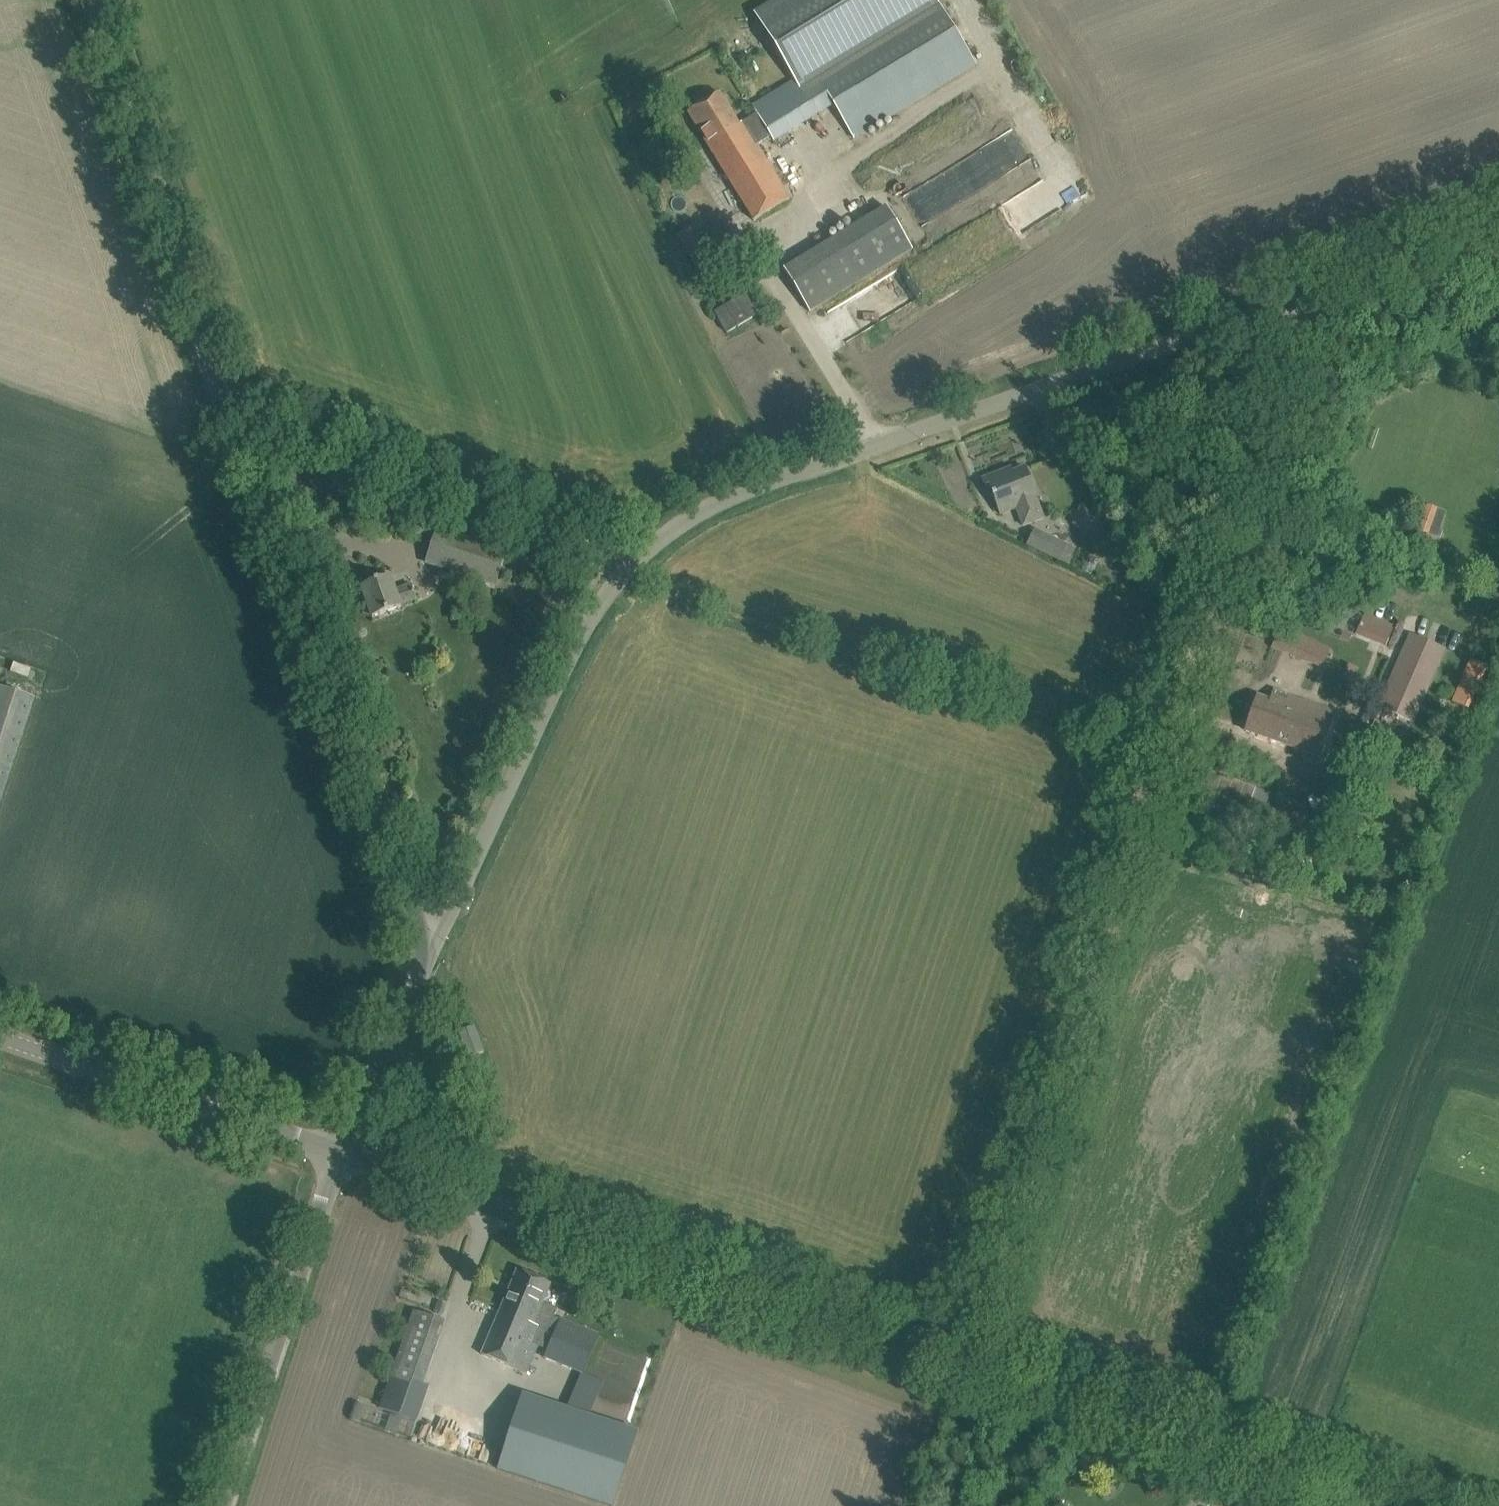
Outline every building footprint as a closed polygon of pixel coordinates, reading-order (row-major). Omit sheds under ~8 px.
[(834,105),(855,139),(976,65),(937,0),(782,0),(756,16),(795,80),(812,70),(834,105)] [(721,93),(688,113),(754,220),(790,199),(754,139),(767,131),(757,114),(740,124),(721,93)] [(783,269),(810,313),(912,249),(885,206),(783,269)] [(707,251),(692,226),(676,235),(691,260),(707,251)] [(714,277),(722,271),(714,259),(706,265),(714,277)] [(715,313),(727,333),(758,315),(746,295),(715,313)] [(1002,472),(982,479),(988,495),(992,493),(998,509),(1019,501),(1021,506),(1028,525),(1045,519),(1026,468),(1003,476),(1002,472)] [(1435,537),(1435,536),(1440,538),(1442,532),(1437,530),(1444,512),(1438,509),(1426,505),(1417,531),(1428,535),(1435,537)] [(1094,511),(1089,521),(1114,533),(1110,541),(1118,544),(1127,526),(1094,511)] [(509,553),(439,529),(427,564),(497,588),(509,553)] [(1061,562),(1069,545),(1035,529),(1027,545),(1061,562)] [(362,586),(373,617),(417,602),(411,583),(397,588),(392,575),(362,586)] [(1386,645),(1394,626),(1364,614),(1357,633),(1386,645)] [(1315,641),(1281,627),(1272,646),(1307,661),(1315,641)] [(1413,723),(1446,648),(1410,633),(1378,707),(1413,723)] [(1469,660),(1451,705),(1453,706),(1467,712),(1484,672),(1486,667),(1469,660)] [(36,700),(0,688),(0,810),(36,700)] [(1257,696),(1245,730),(1255,734),(1264,737),(1321,757),(1337,711),(1308,701),(1289,695),(1273,689),(1269,700),(1257,696)] [(1252,833),(1267,788),(1230,775),(1214,820),(1252,833)] [(484,1052),(474,1027),(460,1033),(469,1058),(484,1052)] [(551,1284),(518,1270),(482,1354),(527,1373),(538,1346),(547,1350),(544,1358),(584,1374),(599,1334),(554,1317),(558,1308),(543,1302),(551,1284)] [(429,1385),(423,1383),(445,1322),(414,1311),(380,1409),(417,1421),(429,1385)] [(498,1470),(609,1505),(614,1505),(638,1432),(523,1394),(498,1470)]
